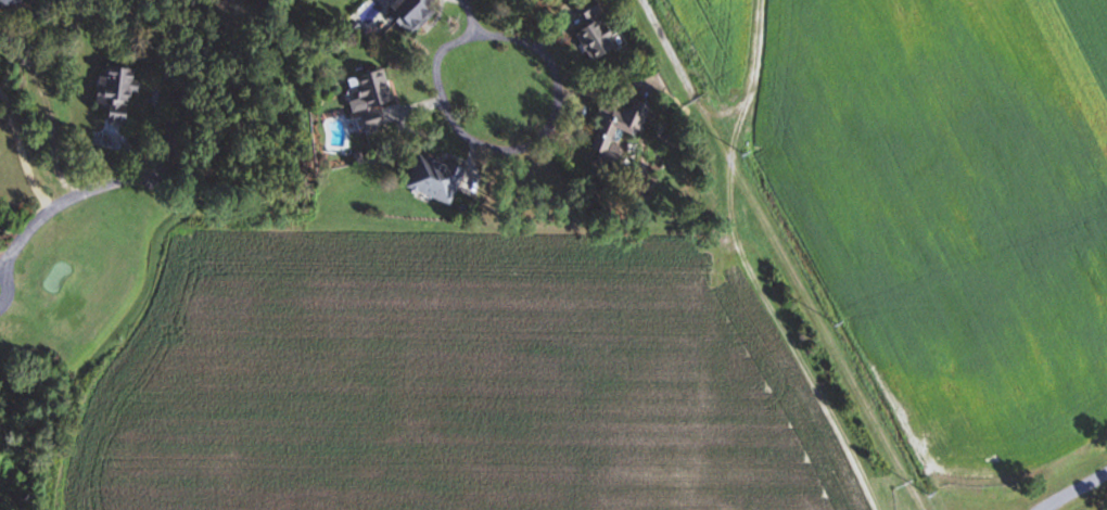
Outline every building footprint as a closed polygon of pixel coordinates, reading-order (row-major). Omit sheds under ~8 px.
[(416,37),(440,14),(432,6),(438,0),(403,0),(391,11),(416,37)] [(603,19),(599,0),(585,0),(574,2),(578,24),(603,19)] [(611,41),(616,38),(605,19),(578,34),(594,63),(617,50),(611,41)] [(103,76),(99,104),(112,106),(109,125),(131,127),(138,70),(111,67),(110,77),(103,76)] [(349,79),(361,132),(386,127),(381,107),(395,104),(387,70),(349,79)] [(655,107),(637,99),(632,109),(621,104),(617,114),(607,110),(589,151),(618,164),(632,134),(641,138),(655,107)] [(468,170),(422,154),(409,189),(456,205),(468,170)]
